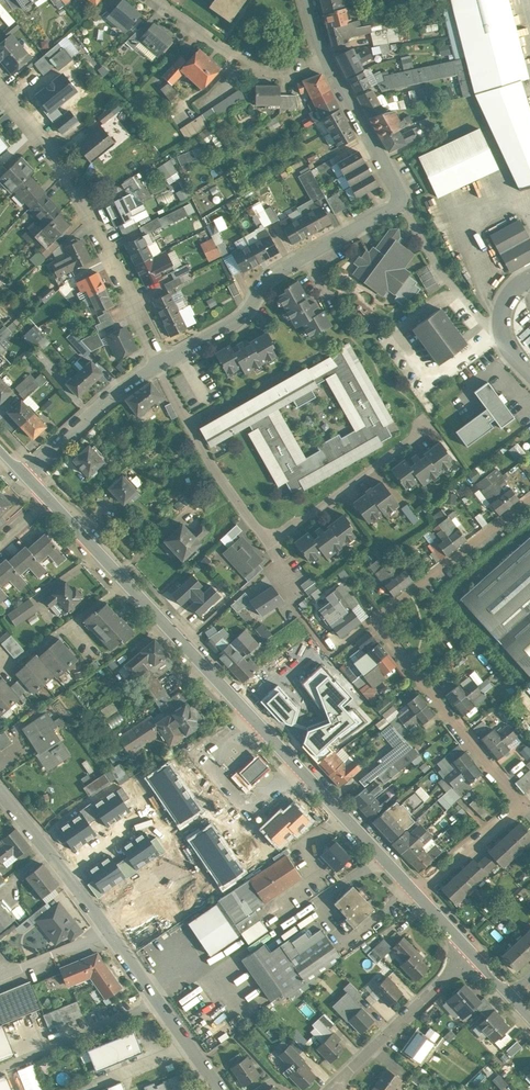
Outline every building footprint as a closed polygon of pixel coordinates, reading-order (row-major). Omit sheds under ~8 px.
[(23,8),(32,2),(33,4),(35,2),(33,0),(17,0),(23,8)] [(125,0),(121,0),(109,14),(128,29),(141,14),(125,0)] [(209,7),(230,22),(245,0),(213,0),(209,7)] [(324,14),(347,8),(345,0),(320,0),(324,14)] [(443,13),(454,60),(466,57),(451,0),(439,0),(443,13)] [(466,57),(475,93),(520,79),(529,76),(509,0),(451,0),(466,57)] [(0,3),(0,15),(3,18),(8,13),(0,3)] [(511,4),(513,12),(520,11),(519,3),(511,4)] [(103,5),(91,15),(96,21),(108,11),(103,5)] [(347,8),(324,14),(327,28),(351,22),(351,21),(359,19),(355,6),(347,8)] [(367,17),(359,19),(360,26),(368,25),(367,17)] [(351,22),(327,28),(332,46),(348,42),(347,37),(371,31),(370,25),(368,25),(360,26),(359,19),(351,21),(351,22)] [(15,21),(3,31),(8,37),(10,35),(20,27),(15,21)] [(147,31),(140,40),(141,40),(158,55),(170,39),(171,40),(172,39),(171,39),(173,37),(165,30),(163,33),(153,24),(147,31)] [(141,26),(125,41),(134,49),(141,40),(140,40),(147,31),(141,26)] [(0,44),(0,61),(1,60),(12,73),(10,74),(11,74),(32,57),(31,56),(30,57),(10,35),(8,37),(0,44)] [(71,58),(58,43),(45,54),(55,66),(58,69),(71,58)] [(389,44),(380,45),(382,54),(390,52),(389,44)] [(199,48),(187,62),(190,64),(183,72),(202,88),(220,68),(199,48)] [(355,54),(352,49),(337,56),(346,76),(361,68),(359,63),(372,57),(368,48),(355,54)] [(55,66),(45,54),(34,63),(43,75),(55,66)] [(171,84),(183,72),(190,64),(187,62),(181,56),(163,76),(169,82),(171,85),(171,84)] [(466,57),(454,60),(457,74),(463,96),(463,97),(475,93),(466,57)] [(454,60),(383,75),(384,81),(380,82),(377,84),(381,91),(457,74),(454,60)] [(363,72),(348,79),(355,92),(370,86),(363,72)] [(62,74),(36,95),(50,112),(76,91),(62,74)] [(321,74),(297,83),(300,93),(308,90),(312,98),(329,89),(321,74)] [(376,74),(369,77),(373,85),(377,84),(380,82),(376,74)] [(475,93),(520,190),(529,187),(529,111),(520,79),(475,93)] [(171,85),(169,82),(160,89),(170,101),(179,93),(171,84),(171,85)] [(280,85),(255,85),(255,105),(280,105),(280,95),(280,85)] [(241,88),(211,108),(218,118),(248,98),(241,88)] [(329,89),(312,98),(317,108),(334,98),(329,89)] [(372,90),(357,96),(370,118),(384,112),(372,90)] [(288,95),(280,95),(280,105),(280,113),(288,108),(288,95)] [(296,95),(288,95),(288,108),(289,110),(298,107),(296,95)] [(334,98),(317,108),(318,109),(309,113),(310,116),(314,122),(321,118),(339,108),(334,98)] [(109,108),(98,117),(103,123),(114,114),(109,108)] [(211,108),(201,114),(208,125),(218,118),(211,108)] [(339,108),(321,118),(338,147),(356,137),(339,108)] [(393,110),(385,112),(384,112),(370,118),(382,139),(397,130),(412,121),(410,115),(399,121),(393,110)] [(201,114),(179,129),(186,139),(208,125),(201,114)] [(310,116),(302,121),(305,127),(314,122),(310,116)] [(427,118),(419,120),(421,127),(430,124),(427,118)] [(100,125),(90,133),(91,135),(78,146),(91,162),(115,143),(100,125)] [(479,128),(419,156),(437,197),(498,169),(479,128)] [(400,134),(397,130),(382,139),(388,151),(416,138),(413,129),(400,134)] [(0,135),(0,153),(9,146),(0,135)] [(181,165),(204,156),(200,145),(177,154),(181,165)] [(358,151),(337,163),(343,174),(365,162),(358,151)] [(317,154),(308,158),(310,163),(319,158),(317,154)] [(20,157),(7,170),(0,177),(0,180),(12,192),(29,176),(34,171),(20,157)] [(170,159),(159,166),(170,183),(181,175),(170,159)] [(329,160),(316,167),(319,173),(332,166),(329,160)] [(365,162),(343,174),(350,186),(371,174),(365,162)] [(323,193),(310,170),(302,175),(315,198),(323,193)] [(136,174),(123,183),(129,191),(141,183),(136,174)] [(371,174),(350,186),(357,197),(378,185),(371,174)] [(40,187),(29,176),(14,190),(25,201),(35,192),(36,192),(40,187)] [(35,192),(25,201),(31,207),(41,197),(36,192),(35,192)] [(347,207),(338,192),(332,195),(341,210),(347,207)] [(331,222),(319,200),(325,197),(323,193),(315,198),(316,201),(309,206),(312,211),(302,216),(311,233),(331,222)] [(60,211),(44,194),(41,197),(31,207),(30,208),(41,219),(46,225),(59,213),(60,211)] [(130,194),(106,206),(115,226),(133,217),(130,211),(135,208),(136,205),(130,194)] [(341,210),(332,195),(326,199),(335,214),(341,210)] [(264,210),(260,203),(252,207),(256,214),(264,210)] [(183,206),(159,218),(158,217),(141,226),(145,234),(146,234),(187,213),(183,206)] [(271,223),(264,210),(256,214),(264,227),(271,223)] [(46,225),(35,236),(46,248),(54,241),(70,225),(59,213),(46,225)] [(302,216),(292,222),(289,217),(280,222),(292,244),(311,233),(302,216)] [(35,221),(28,228),(35,236),(46,225),(41,219),(37,223),(35,221)] [(519,220),(491,235),(501,253),(529,238),(519,220)] [(389,229),(375,248),(373,246),(369,252),(366,250),(361,257),(359,255),(354,262),(358,266),(353,274),(365,283),(367,281),(372,285),(374,284),(386,292),(388,289),(394,294),(400,286),(401,284),(401,282),(400,280),(398,279),(400,277),(404,280),(410,273),(404,268),(409,260),(406,257),(410,251),(402,245),(403,243),(403,238),(400,237),(398,228),(389,229)] [(278,251),(266,230),(257,235),(259,240),(249,246),(259,262),(278,251)] [(145,234),(125,244),(135,265),(152,256),(160,253),(154,241),(150,243),(146,234),(145,234)] [(220,236),(213,239),(216,245),(223,242),(220,236)] [(242,238),(229,246),(232,252),(240,248),(241,250),(249,246),(248,243),(246,244),(242,238)] [(501,253),(510,271),(529,260),(529,240),(529,238),(501,253)] [(220,255),(212,239),(207,241),(208,243),(204,245),(211,259),(220,255)] [(54,241),(46,248),(41,252),(46,257),(58,246),(54,241)] [(84,245),(79,247),(76,241),(63,248),(67,257),(73,269),(91,260),(84,245)] [(223,242),(216,245),(223,258),(229,255),(223,242)] [(259,262),(249,246),(241,250),(240,248),(232,252),(231,253),(242,271),(259,262)] [(175,270),(167,254),(154,260),(157,267),(163,264),(167,274),(171,272),(170,272),(175,270)] [(154,260),(152,256),(135,265),(145,285),(167,274),(163,264),(157,267),(154,260)] [(67,257),(52,265),(57,276),(71,270),(73,269),(67,257)] [(175,270),(170,272),(171,272),(174,279),(179,276),(191,271),(187,263),(175,270)] [(427,265),(416,271),(426,288),(436,282),(427,265)] [(57,276),(55,278),(58,284),(59,287),(63,285),(69,279),(74,276),(71,270),(57,276)] [(97,272),(77,282),(81,291),(78,292),(78,294),(81,301),(87,297),(88,296),(105,288),(97,272)] [(174,279),(164,284),(167,290),(182,283),(179,276),(174,279)] [(69,279),(63,285),(59,287),(60,288),(55,292),(59,298),(70,293),(70,294),(71,294),(70,293),(75,291),(69,279)] [(319,313),(316,308),(318,307),(314,301),(309,304),(306,300),(308,298),(297,280),(289,285),(289,286),(284,289),(286,291),(278,296),(286,310),(296,327),(302,324),(310,337),(319,332),(318,331),(322,329),(323,330),(332,325),(323,310),(319,313)] [(234,282),(228,285),(233,296),(240,293),(234,282)] [(58,284),(42,296),(44,298),(46,301),(55,292),(60,288),(59,287),(58,284)] [(105,288),(88,296),(92,303),(88,305),(92,314),(112,304),(105,288)] [(178,310),(169,292),(152,301),(161,318),(178,310)] [(203,311),(213,306),(209,298),(199,303),(203,311)] [(466,343),(440,308),(412,328),(438,364),(466,343)] [(187,328),(178,310),(161,318),(170,336),(187,328)] [(108,311),(97,317),(100,322),(95,325),(98,331),(114,323),(108,311)] [(12,323),(1,333),(6,338),(17,328),(12,323)] [(36,326),(24,337),(25,338),(26,337),(34,346),(38,342),(44,337),(45,335),(36,326)] [(124,327),(107,336),(118,358),(135,350),(131,342),(133,341),(129,333),(128,334),(124,327)] [(104,345),(97,331),(81,340),(89,349),(91,351),(104,345)] [(267,332),(249,342),(250,344),(245,347),(242,341),(236,344),(237,346),(232,348),(230,344),(215,353),(220,362),(221,361),(223,365),(222,366),(227,374),(241,366),(244,373),(262,363),(276,355),(272,347),(274,346),(271,341),(272,340),(267,332)] [(44,337),(38,342),(43,346),(48,342),(44,337)] [(81,340),(80,340),(75,345),(83,355),(89,349),(81,340)] [(285,482),(291,492),(302,486),(303,487),(302,487),(303,488),(382,443),(382,442),(381,442),(392,436),(385,425),(391,422),(392,422),(347,342),(346,343),(334,350),(336,355),(332,359),(331,358),(308,370),(307,369),(308,369),(307,368),(200,429),(200,430),(201,429),(209,445),(248,423),(252,430),(250,432),(250,431),(249,432),(279,486),(280,485),(285,482)] [(103,373),(91,360),(78,372),(90,385),(103,373)] [(78,372),(66,383),(78,396),(90,385),(78,372)] [(0,378),(0,402),(12,391),(0,378)] [(33,380),(19,393),(24,399),(38,385),(33,380)] [(498,396),(488,381),(474,392),(500,427),(514,417),(504,403),(507,401),(501,393),(498,396)] [(161,396),(150,382),(138,390),(149,405),(155,401),(157,403),(162,399),(161,397),(161,396)] [(149,405),(138,390),(126,399),(135,411),(139,417),(144,413),(142,410),(149,405)] [(33,413),(21,400),(8,412),(20,425),(33,413)] [(170,402),(165,405),(171,419),(177,416),(170,402)] [(139,417),(135,411),(130,415),(136,424),(142,420),(139,417)] [(46,426),(33,413),(20,425),(33,438),(46,426)] [(12,429),(18,425),(14,419),(8,423),(12,429)] [(95,426),(86,434),(90,438),(99,430),(95,426)] [(424,456),(420,459),(416,454),(406,461),(404,459),(391,469),(397,477),(398,476),(400,480),(400,481),(405,488),(418,479),(423,485),(439,473),(451,463),(446,456),(448,455),(445,450),(446,449),(440,441),(423,454),(424,456)] [(94,445),(91,448),(89,445),(85,448),(83,446),(74,454),(77,457),(73,460),(88,475),(89,474),(93,475),(97,472),(96,468),(103,462),(105,464),(109,460),(103,453),(102,454),(94,445)] [(496,468),(477,483),(477,485),(481,491),(491,483),(496,479),(502,475),(496,468)] [(502,475),(496,479),(499,482),(509,474),(507,471),(502,475)] [(122,476),(109,488),(123,503),(136,491),(135,489),(138,487),(137,487),(143,482),(136,475),(131,480),(126,475),(123,477),(122,476)] [(519,499),(510,486),(505,490),(499,482),(496,479),(491,483),(509,507),(519,499)] [(381,481),(372,488),(370,487),(365,491),(366,492),(353,502),(359,511),(360,510),(362,514),(368,522),(382,512),(384,515),(398,504),(390,493),(389,493),(387,490),(387,489),(381,481)] [(509,507),(491,483),(481,491),(499,514),(509,507)] [(136,491),(123,503),(127,507),(140,495),(136,491)] [(0,492),(0,515),(12,504),(0,492)] [(209,492),(198,499),(206,510),(216,503),(209,492)] [(442,509),(434,516),(439,523),(443,520),(444,520),(448,517),(447,516),(442,509)] [(453,511),(447,516),(448,517),(449,516),(451,519),(456,515),(453,511)] [(487,522),(480,513),(475,516),(482,526),(487,522)] [(343,514),(327,526),(328,528),(324,531),(320,526),(310,534),(308,531),(294,542),(300,550),(301,549),(304,553),(303,553),(309,561),(322,552),(326,558),(342,546),(342,545),(355,536),(350,529),(352,527),(348,523),(349,522),(343,514)] [(456,516),(451,519),(449,516),(448,517),(444,520),(443,520),(439,523),(438,524),(456,548),(466,540),(456,526),(461,523),(456,516)] [(202,523),(191,533),(198,541),(209,531),(202,523)] [(182,524),(164,540),(182,560),(186,556),(189,559),(197,551),(195,548),(200,543),(198,541),(191,533),(182,524)] [(236,524),(226,533),(232,539),(236,535),(242,530),(236,524)] [(456,548),(438,524),(434,527),(436,530),(431,534),(446,555),(456,548)] [(45,533),(27,548),(40,562),(48,554),(54,561),(63,554),(45,533)] [(261,560),(240,537),(239,539),(236,535),(232,538),(235,542),(226,551),(226,550),(224,552),(226,553),(243,572),(245,575),(247,573),(259,561),(260,562),(261,560)] [(460,598),(497,640),(497,639),(529,676),(529,536),(460,598)] [(25,546),(8,561),(20,575),(29,567),(35,574),(43,566),(40,562),(27,548),(25,546)] [(6,559),(0,564),(0,587),(1,588),(9,580),(15,587),(24,579),(20,575),(8,561),(6,559)] [(404,568),(399,572),(390,561),(385,565),(403,588),(413,581),(404,568)] [(403,588),(385,565),(380,568),(389,580),(384,583),(393,596),(403,588)] [(389,580),(380,568),(375,572),(384,583),(389,580)] [(203,592),(199,588),(203,585),(192,574),(171,594),(181,605),(190,597),(194,601),(189,605),(199,616),(221,596),(211,585),(203,592)] [(311,576),(301,582),(313,599),(322,592),(311,576)] [(72,588),(66,582),(45,601),(50,607),(57,601),(64,609),(60,612),(63,615),(69,609),(71,611),(80,603),(78,601),(83,596),(81,595),(81,592),(80,590),(78,589),(75,588),(74,587),(72,588)] [(251,599),(249,600),(251,602),(261,615),(284,600),(272,585),(251,599)] [(361,621),(348,605),(354,601),(342,586),(339,586),(336,589),(326,596),(332,605),(351,629),(361,621)] [(245,592),(230,605),(237,612),(251,602),(249,600),(251,599),(245,592)] [(29,599),(8,614),(15,625),(37,610),(29,599)] [(119,617),(106,603),(96,611),(95,610),(83,620),(84,621),(86,619),(105,640),(103,642),(104,642),(106,641),(112,647),(110,649),(121,640),(123,642),(134,631),(120,616),(119,617)] [(351,629),(332,605),(327,610),(335,621),(331,624),(341,637),(351,629)] [(264,639),(272,634),(264,622),(256,627),(264,639)] [(223,627),(208,637),(210,639),(215,644),(222,637),(224,639),(230,634),(223,627)] [(244,630),(230,643),(239,653),(243,650),(247,654),(249,652),(258,645),(244,630)] [(369,631),(356,641),(362,649),(375,638),(369,631)] [(11,635),(1,643),(6,648),(15,640),(11,635)] [(77,659),(59,639),(48,648),(67,669),(77,659)] [(154,639),(124,665),(134,678),(138,675),(154,665),(168,655),(154,639)] [(230,643),(221,651),(215,644),(210,639),(206,642),(217,655),(230,669),(242,657),(239,653),(230,643)] [(15,640),(6,648),(10,653),(19,645),(15,640)] [(371,649),(354,662),(363,673),(387,654),(387,653),(379,643),(373,648),(373,647),(371,648),(371,649)] [(258,645),(249,652),(253,657),(263,649),(259,644),(258,645)] [(19,645),(10,653),(14,658),(24,650),(19,645)] [(67,669),(48,648),(38,657),(52,673),(54,675),(56,678),(67,669)] [(52,673),(38,657),(36,654),(26,664),(44,684),(54,675),(52,673)] [(283,690),(278,684),(257,698),(295,739),(319,716),(307,703),(328,684),(350,708),(316,739),(314,736),(302,746),(317,762),(329,753),(326,749),(333,743),(341,735),(372,707),(350,683),(324,654),(312,664),(312,665),(290,684),(287,680),(284,683),(287,687),(283,690)] [(387,654),(363,673),(369,680),(371,683),(382,674),(395,664),(387,654)] [(168,655),(154,665),(138,675),(159,706),(161,705),(161,704),(169,699),(170,698),(157,677),(176,663),(168,655)] [(242,657),(230,669),(242,682),(259,667),(253,661),(249,664),(242,657)] [(44,684),(26,664),(15,673),(20,678),(28,688),(33,694),(44,684)] [(363,673),(350,683),(358,691),(359,690),(364,686),(363,685),(369,680),(363,673)] [(268,675),(255,684),(262,694),(275,686),(268,675)] [(1,677),(0,678),(0,697),(9,707),(20,698),(18,697),(10,687),(1,677)] [(28,688),(20,678),(15,682),(23,692),(28,688)] [(369,680),(363,685),(364,686),(359,690),(372,705),(380,698),(372,689),(375,687),(371,683),(369,680)] [(461,689),(458,685),(445,695),(453,705),(477,686),(473,680),(461,689)] [(23,692),(15,682),(10,687),(18,697),(23,692)] [(477,686),(453,705),(461,715),(474,705),(471,701),(482,692),(477,686)] [(170,698),(169,699),(161,704),(161,705),(168,715),(156,723),(151,715),(118,737),(129,754),(162,732),(170,745),(185,734),(185,735),(201,725),(200,724),(186,703),(185,701),(188,699),(183,692),(180,694),(179,692),(170,698)] [(427,704),(419,694),(397,712),(396,714),(397,715),(398,715),(399,717),(398,717),(403,723),(427,704)] [(0,697),(0,715),(9,707),(0,697)] [(427,704),(403,723),(408,729),(419,720),(422,724),(431,717),(435,714),(427,704)] [(156,720),(164,713),(160,708),(152,715),(156,720)] [(48,712),(30,724),(31,726),(24,731),(38,752),(35,754),(36,755),(39,753),(47,765),(60,757),(59,756),(58,757),(57,754),(58,754),(55,749),(61,744),(51,729),(57,726),(48,712)] [(397,715),(389,722),(390,724),(395,729),(403,723),(398,717),(399,717),(398,715),(397,715)] [(62,716),(54,718),(56,724),(64,722),(62,716)] [(431,717),(422,724),(426,729),(435,722),(431,717)] [(482,721),(474,727),(477,732),(486,725),(482,721)] [(395,729),(390,724),(384,729),(390,736),(397,745),(405,739),(395,729)] [(494,729),(480,739),(488,749),(512,730),(508,724),(497,733),(494,729)] [(512,730),(488,749),(497,760),(510,749),(506,745),(517,736),(516,735),(513,730),(512,730)] [(0,734),(0,750),(0,751),(13,742),(5,731),(0,734)] [(341,735),(333,743),(339,750),(348,744),(341,735)] [(397,745),(380,759),(382,762),(359,780),(365,785),(378,775),(413,747),(405,739),(397,745)] [(413,747),(378,775),(384,783),(419,755),(413,747)] [(329,753),(317,762),(329,774),(343,762),(332,750),(329,753)] [(465,752),(452,763),(455,767),(444,775),(449,781),(473,762),(465,752)] [(257,754),(239,771),(252,785),(270,768),(257,754)] [(343,762),(329,774),(339,786),(356,771),(353,768),(351,771),(343,762)] [(473,762),(449,781),(453,786),(452,787),(461,795),(472,787),(468,782),(481,772),(473,762)] [(120,763),(110,770),(114,775),(123,769),(120,763)] [(134,775),(129,768),(124,771),(129,778),(134,775)] [(123,769),(114,775),(115,777),(120,784),(129,778),(124,771),(123,769)] [(515,783),(523,792),(529,787),(529,769),(515,783)] [(110,770),(84,787),(89,794),(115,777),(114,775),(110,770)] [(239,771),(238,770),(231,776),(246,793),(253,786),(252,785),(239,771)] [(115,777),(89,794),(92,800),(67,817),(65,814),(47,829),(85,881),(92,876),(154,836),(120,784),(115,777)] [(365,788),(351,799),(361,809),(374,798),(373,795),(381,788),(374,780),(365,788)] [(452,786),(441,797),(450,806),(461,796),(461,795),(452,787),(452,786)] [(390,805),(373,821),(382,831),(406,808),(420,797),(415,791),(407,798),(400,804),(396,800),(391,806),(390,805)] [(374,798),(361,809),(370,818),(384,807),(393,800),(386,792),(376,800),(374,798)] [(406,808),(382,831),(391,840),(406,827),(406,828),(408,827),(416,819),(411,813),(424,801),(420,797),(406,808)] [(450,806),(441,797),(437,799),(447,809),(450,806)] [(406,830),(392,842),(401,852),(426,830),(426,829),(416,819),(408,827),(409,828),(406,831),(406,830)] [(521,822),(510,832),(523,846),(529,840),(529,832),(521,822)] [(15,829),(2,839),(5,843),(0,847),(0,863),(13,853),(16,856),(29,846),(15,829)] [(280,829),(250,848),(261,864),(290,845),(280,829)] [(426,830),(401,852),(410,861),(423,849),(418,843),(422,840),(423,841),(431,834),(426,830)] [(523,846),(510,832),(499,842),(513,856),(523,846)] [(154,836),(92,876),(116,909),(176,869),(154,836)] [(176,869),(116,909),(138,938),(245,868),(225,837),(176,869)] [(344,851),(335,841),(321,854),(336,870),(350,857),(344,851)] [(513,856),(499,842),(489,852),(498,862),(502,866),(513,856)] [(423,849),(410,861),(419,871),(442,851),(435,844),(426,852),(423,849)] [(301,877),(287,855),(289,853),(286,848),(272,857),(275,862),(246,882),(233,890),(232,891),(219,900),(219,899),(219,900),(234,922),(254,909),(301,877)] [(498,862),(489,852),(483,858),(492,867),(498,862)] [(492,867),(483,858),(477,863),(486,873),(492,867)] [(477,863),(474,859),(463,869),(476,883),(487,873),(486,873),(477,863)] [(42,863),(26,877),(42,897),(53,888),(59,884),(42,863)] [(476,883),(463,869),(453,879),(466,893),(476,883)] [(466,893),(453,879),(442,889),(455,903),(466,893)] [(374,908),(353,886),(334,903),(347,917),(345,918),(353,927),(374,908)] [(53,888),(42,897),(47,902),(58,893),(53,888)] [(219,902),(216,904),(215,904),(215,905),(202,913),(202,914),(189,923),(188,923),(194,931),(196,934),(197,935),(202,942),(202,943),(209,953),(209,954),(210,954),(223,945),(224,945),(224,944),(237,935),(237,936),(238,935),(237,935),(241,933),(234,922),(219,900),(218,900),(219,902)] [(81,930),(59,902),(49,910),(40,918),(56,938),(65,931),(71,938),(81,930)] [(0,904),(0,931),(15,919),(12,916),(10,917),(0,904)] [(44,904),(29,917),(34,923),(40,918),(49,910),(44,904)] [(254,909),(234,922),(241,933),(241,932),(254,923),(254,924),(255,923),(260,919),(254,909)] [(353,927),(345,918),(340,923),(348,932),(353,927)] [(321,928),(295,947),(289,939),(279,946),(302,977),(306,983),(309,980),(313,977),(341,957),(321,928)] [(423,957),(403,936),(394,946),(406,959),(400,965),(415,980),(429,967),(421,959),(423,957)] [(514,945),(527,959),(529,956),(529,942),(524,936),(514,945)] [(383,938),(372,949),(381,958),(392,947),(383,938)] [(279,946),(270,952),(264,943),(242,959),(271,1000),(277,995),(273,991),(280,986),(283,991),(302,977),(279,946)] [(514,945),(502,956),(515,970),(527,959),(514,945)] [(381,958),(372,949),(367,953),(376,963),(381,958)] [(121,987),(97,953),(61,968),(67,984),(91,975),(106,997),(121,987)] [(397,987),(387,976),(373,989),(389,1006),(402,993),(396,987),(397,987)] [(302,977),(283,991),(287,996),(306,983),(302,977)] [(0,993),(0,1025),(41,1007),(30,980),(0,993)] [(362,994),(349,982),(343,988),(346,992),(347,991),(355,1000),(362,994)] [(464,984),(449,999),(457,1008),(456,1010),(463,1017),(475,1006),(480,1001),(479,1001),(464,984)] [(283,991),(280,986),(273,991),(277,995),(280,1000),(287,996),(283,991)] [(355,1000),(347,991),(346,992),(335,1003),(342,1010),(339,1013),(347,1022),(349,1020),(348,1019),(361,1007),(362,1008),(362,1007),(355,1000)] [(484,996),(479,1001),(480,1001),(475,1006),(480,1011),(481,1011),(490,1002),(484,996)] [(77,1001),(69,1004),(75,1018),(82,1015),(77,1001)] [(490,1002),(481,1011),(486,1017),(494,1009),(494,1010),(495,1008),(490,1002)] [(69,1004),(57,1009),(63,1023),(75,1018),(69,1004)] [(361,1007),(348,1019),(349,1020),(361,1032),(373,1020),(362,1008),(361,1007)] [(57,1009),(43,1014),(49,1029),(63,1023),(57,1009)] [(486,1017),(473,1028),(482,1039),(487,1034),(494,1041),(508,1028),(502,1021),(503,1020),(494,1010),(494,1009),(486,1017)] [(345,1034),(324,1013),(312,1025),(322,1034),(320,1036),(324,1040),(333,1032),(340,1039),(345,1034)] [(439,1034),(430,1027),(424,1036),(432,1043),(439,1034)] [(134,1030),(87,1049),(96,1071),(143,1051),(134,1030)] [(324,1040),(317,1048),(330,1062),(339,1054),(338,1053),(344,1048),(338,1041),(340,1039),(333,1032),(324,1040)] [(418,1032),(404,1050),(420,1062),(433,1043),(432,1043),(424,1036),(418,1032)] [(501,1046),(512,1037),(507,1032),(496,1040),(501,1046)] [(305,1049),(295,1040),(289,1046),(298,1056),(298,1055),(305,1049)] [(516,1041),(506,1050),(512,1056),(522,1046),(516,1041)] [(298,1056),(289,1046),(280,1055),(290,1066),(286,1070),(290,1073),(303,1060),(298,1055),(298,1056)] [(240,1052),(230,1059),(234,1065),(244,1058),(240,1052)] [(234,1065),(231,1067),(244,1085),(259,1075),(246,1057),(244,1058),(234,1065)] [(290,1073),(289,1074),(302,1089),(315,1076),(309,1069),(310,1068),(303,1060),(290,1073)] [(386,1068),(375,1084),(376,1084),(383,1089),(394,1089),(402,1079),(386,1068)] [(425,1079),(414,1071),(408,1078),(419,1086),(425,1079)] [(498,1074),(492,1080),(502,1089),(508,1084),(498,1074)] [(163,1082),(163,1083),(156,1086),(155,1082),(144,1087),(145,1089),(183,1089),(178,1076),(163,1082)]
